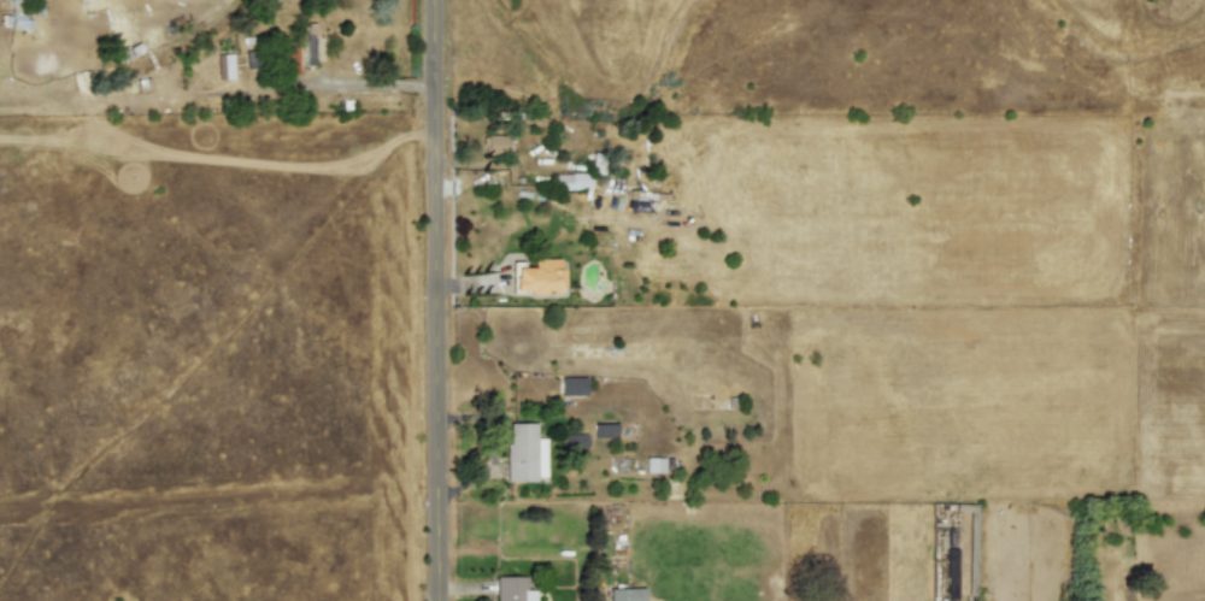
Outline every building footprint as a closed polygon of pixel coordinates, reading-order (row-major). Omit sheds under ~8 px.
[(0,14),(0,28),(27,28),(27,0),(10,0),(10,14),(0,14)] [(33,14),(41,16),(42,0),(33,0),(33,14)] [(231,54),(217,54),(218,79),(233,78),(231,54)] [(506,136),(483,135),(482,154),(506,155),(506,136)] [(589,189),(589,173),(551,173),(551,190),(589,189)] [(560,293),(559,258),(531,259),(531,267),(511,269),(512,293),(560,293)] [(559,395),(584,396),(584,377),(559,377),(559,395)] [(506,479),(545,479),(546,438),(535,438),(535,423),(506,423),(506,479)] [(615,424),(593,424),(593,438),(615,437),(615,424)] [(586,434),(564,435),(564,448),(586,447),(586,434)] [(534,590),(525,590),(524,576),(494,577),(495,600),(534,600),(534,590)] [(608,600),(642,600),(642,588),(607,589),(608,600)]
